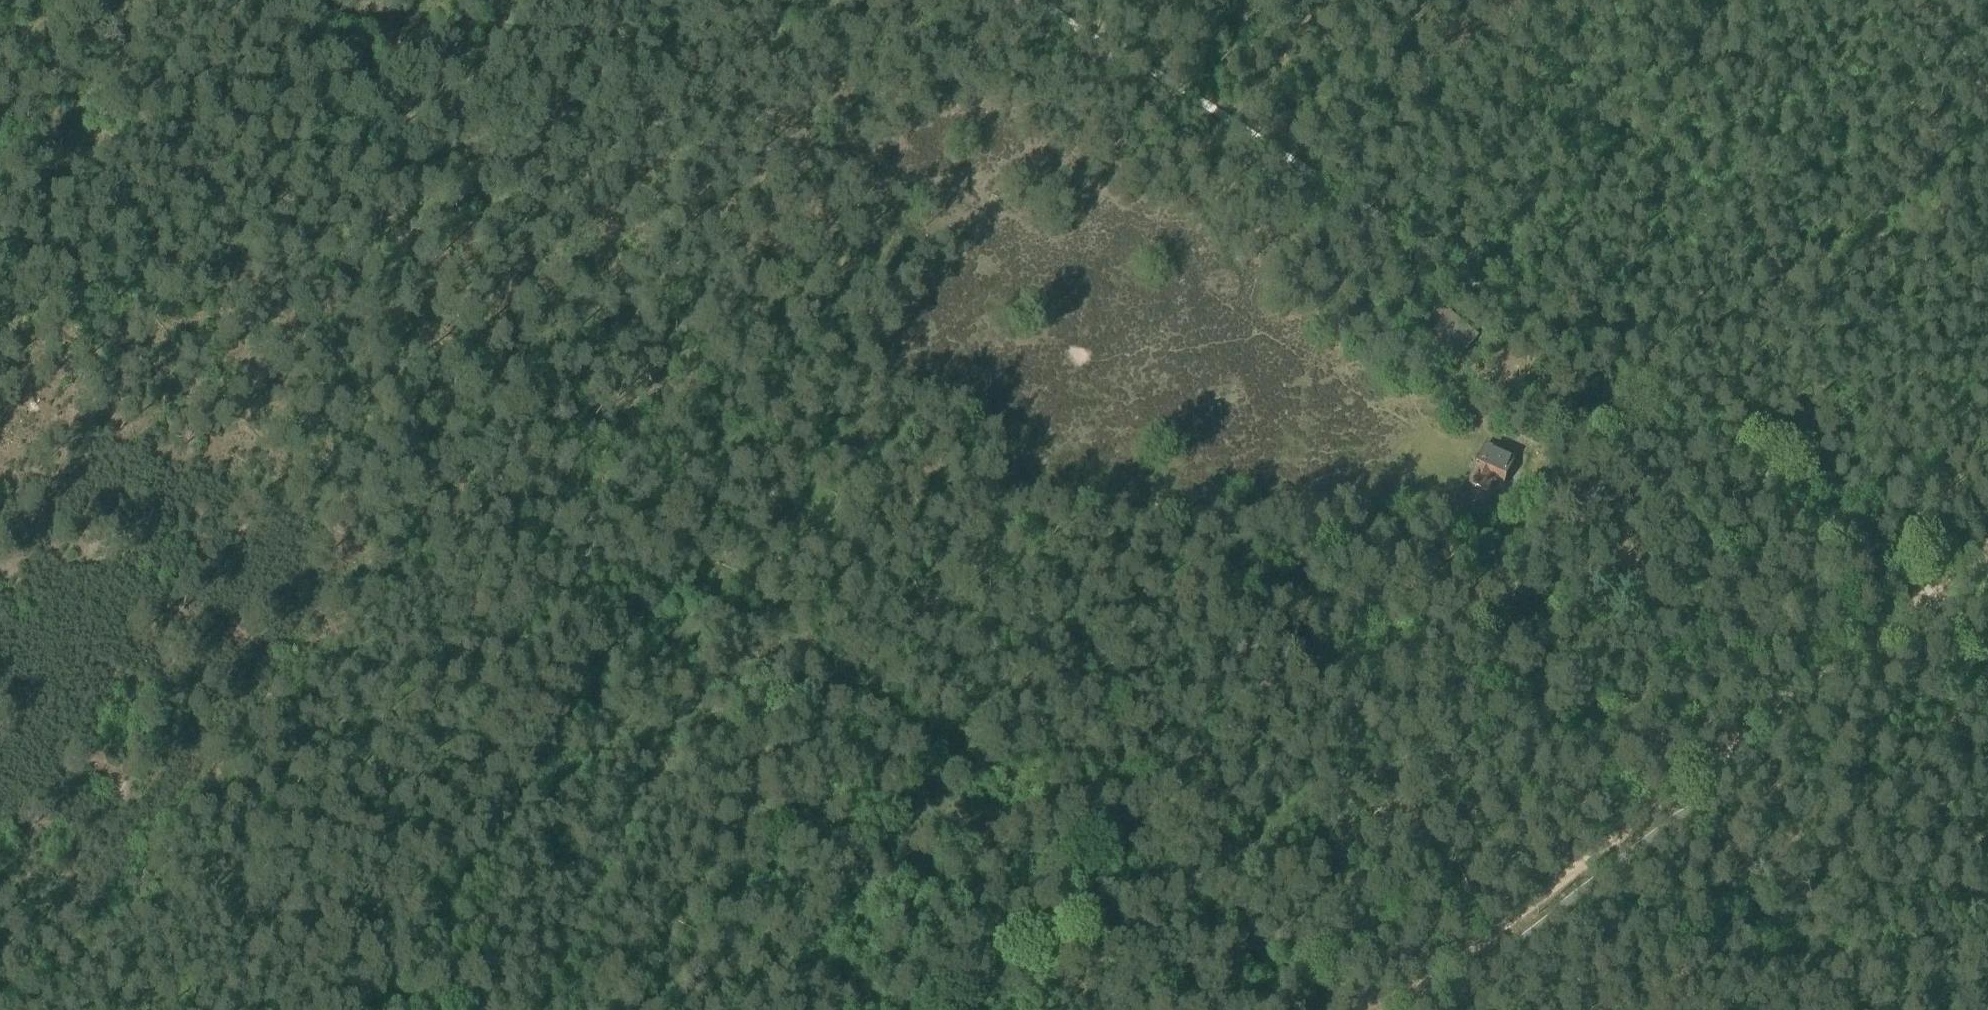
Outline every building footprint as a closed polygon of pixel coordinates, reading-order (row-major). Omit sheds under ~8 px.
[(1442,344),(1460,359),(1481,333),(1450,308),(1423,340),(1436,351),(1442,344)] [(1469,486),(1488,494),(1493,482),(1504,487),(1515,459),(1486,446),(1469,486)] [(1409,930),(1414,937),(1420,932),(1415,926),(1409,930)]
